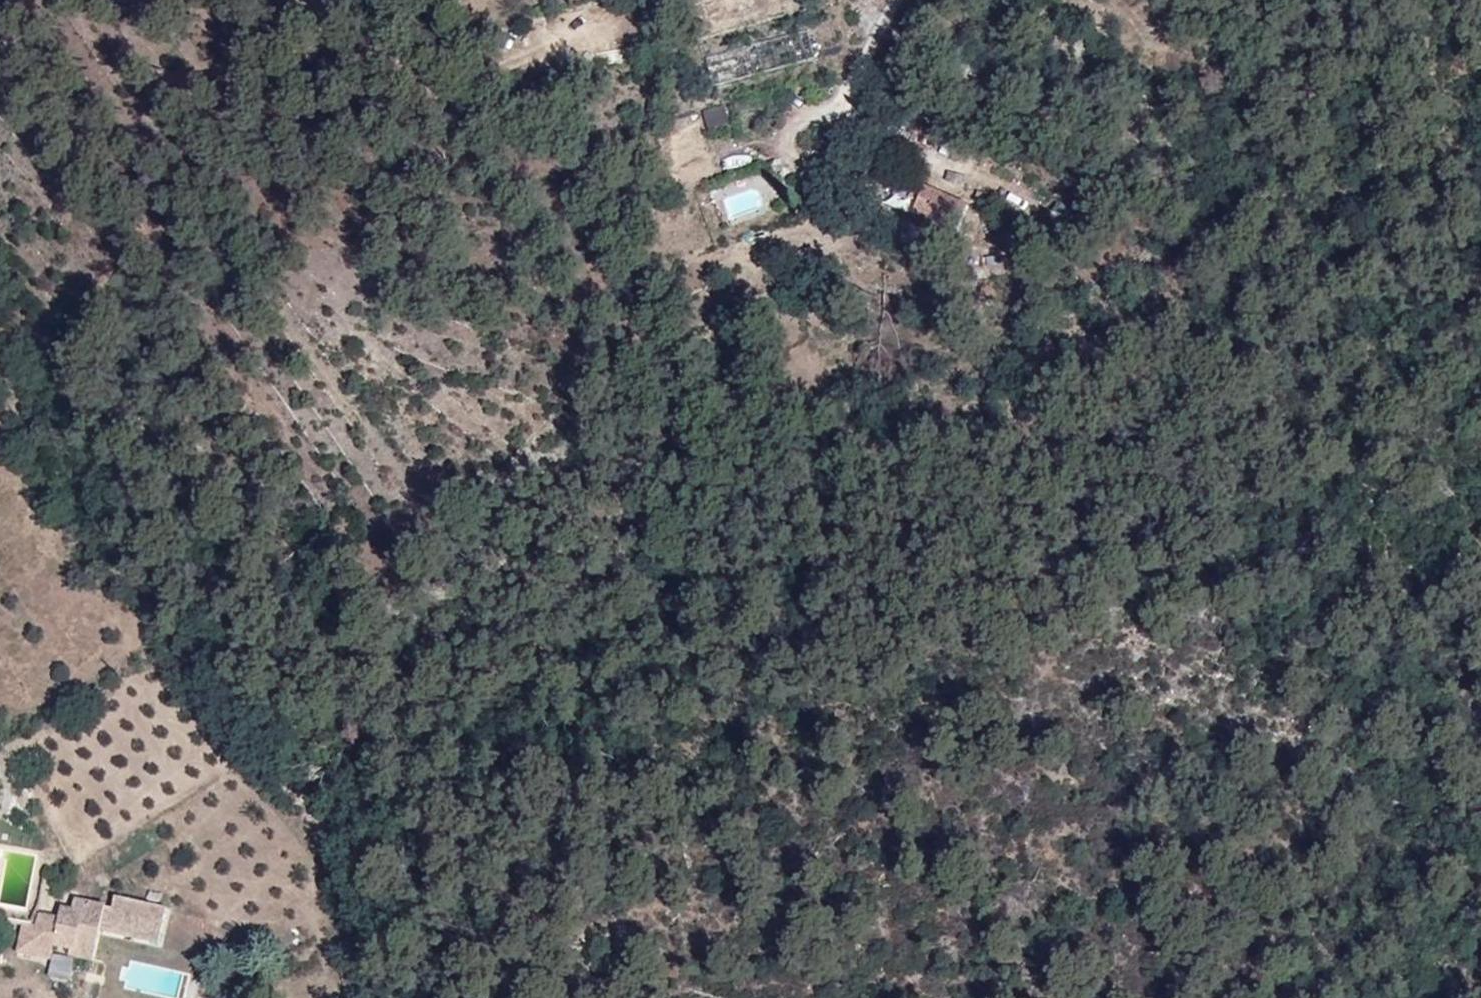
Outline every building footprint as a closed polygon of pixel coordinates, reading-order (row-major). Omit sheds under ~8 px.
[(707,131),(729,124),(723,103),(701,110),(707,131)] [(970,209),(921,180),(898,232),(947,249),(970,209)] [(170,901),(40,913),(30,960),(167,951),(170,901)]
